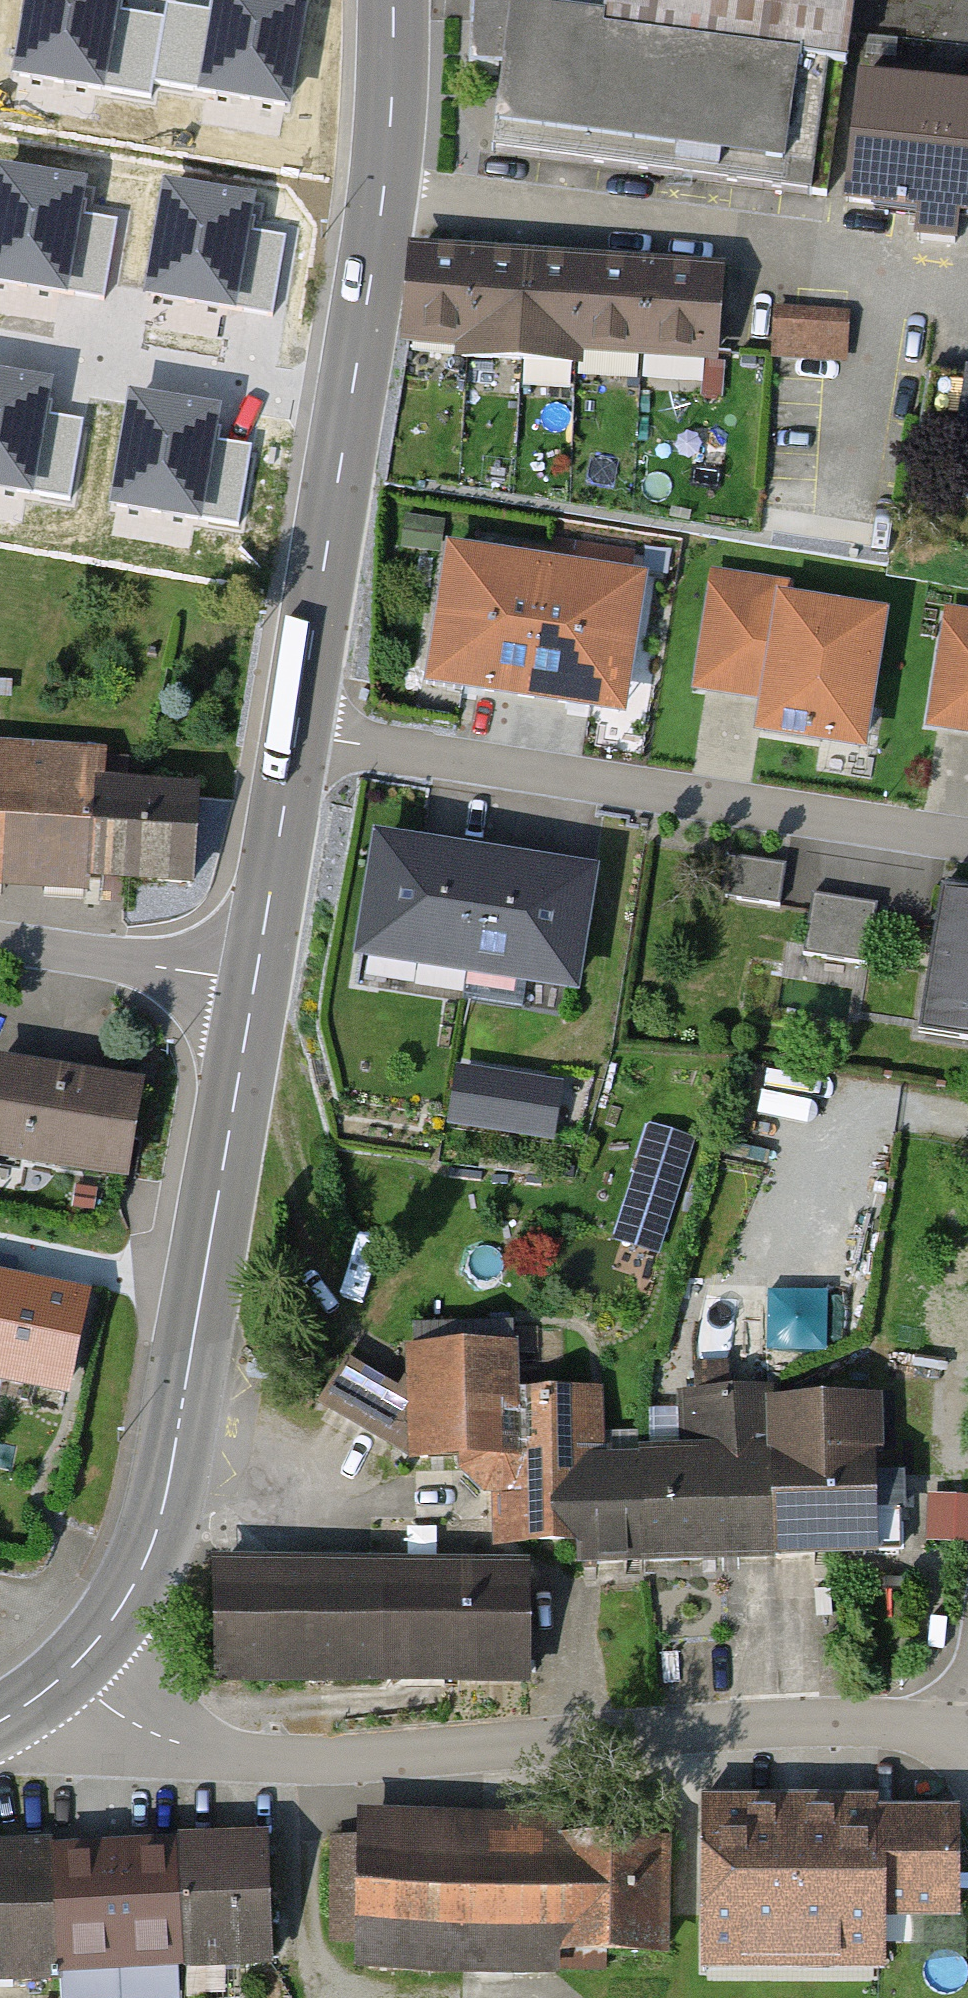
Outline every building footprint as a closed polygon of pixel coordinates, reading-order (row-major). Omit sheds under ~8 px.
[(795,68),(496,25),(497,0),(465,0),(461,81),(493,81),(487,140),(778,180),(795,68)] [(595,38),(842,73),(853,0),(600,0),(595,38)] [(911,91),(853,85),(840,213),(897,219),(911,91)] [(911,91),(897,219),(955,225),(967,104),(967,98),(911,91)] [(955,225),(967,227),(967,104),(955,225)] [(473,256),(409,251),(402,359),(466,364),(473,256)] [(537,260),(473,256),(466,364),(530,368),(537,260)] [(601,264),(537,260),(530,368),(594,372),(601,264)] [(665,268),(601,264),(594,372),(658,376),(665,268)] [(728,272),(665,268),(658,376),(721,380),(728,272)] [(850,314),(775,310),(772,360),(848,364),(850,314)] [(545,568),(444,552),(421,695),(522,711),(545,568)] [(646,584),(545,568),(522,711),(624,727),(646,584)] [(797,583),(711,569),(692,694),(778,707),(797,583)] [(868,764),(890,615),(799,601),(777,751),(868,764)] [(943,608),(924,733),(967,739),(967,612),(943,608)] [(0,749),(0,893),(98,900),(107,757),(0,749)] [(204,799),(107,792),(100,891),(197,898),(204,799)] [(803,840),(778,937),(802,943),(816,887),(854,897),(865,855),(803,840)] [(487,863),(374,845),(354,972),(467,990),(487,863)] [(785,870),(728,861),(722,899),(780,908),(785,870)] [(599,881),(487,863),(467,990),(579,1008),(599,881)] [(949,893),(924,1046),(967,1053),(967,896),(949,893)] [(877,910),(815,900),(805,961),(867,971),(877,910)] [(913,984),(877,973),(867,1006),(923,1023),(933,989),(913,984)] [(0,1069),(0,1176),(128,1196),(145,1092),(0,1069)] [(562,1092),(458,1073),(447,1135),(551,1154),(562,1092)] [(660,1263),(679,1192),(633,1179),(613,1250),(660,1263)] [(0,1286),(0,1393),(66,1406),(87,1303),(0,1286)] [(775,1286),(775,1346),(836,1347),(836,1286),(775,1286)] [(516,1329),(413,1332),(415,1404),(348,1366),(323,1411),(417,1479),(520,1476),(516,1329)] [(575,1401),(519,1402),(524,1565),(580,1563),(575,1401)] [(888,1407),(772,1410),(777,1578),(893,1575),(888,1407)] [(582,1584),(777,1578),(772,1410),(677,1413),(679,1457),(578,1460),(582,1584)] [(942,1500),(941,1549),(967,1550),(967,1500),(942,1500)] [(531,1574),(209,1572),(208,1701),(530,1704),(531,1574)] [(883,1792),(703,1794),(704,1996),(885,1995),(883,1792)] [(964,1936),(962,1825),(892,1827),(895,1937),(964,1936)] [(673,1828),(359,1826),(358,1983),(671,1986),(673,1828)] [(0,1855),(0,1997),(2,1997),(276,1987),(271,1845),(0,1855)]
